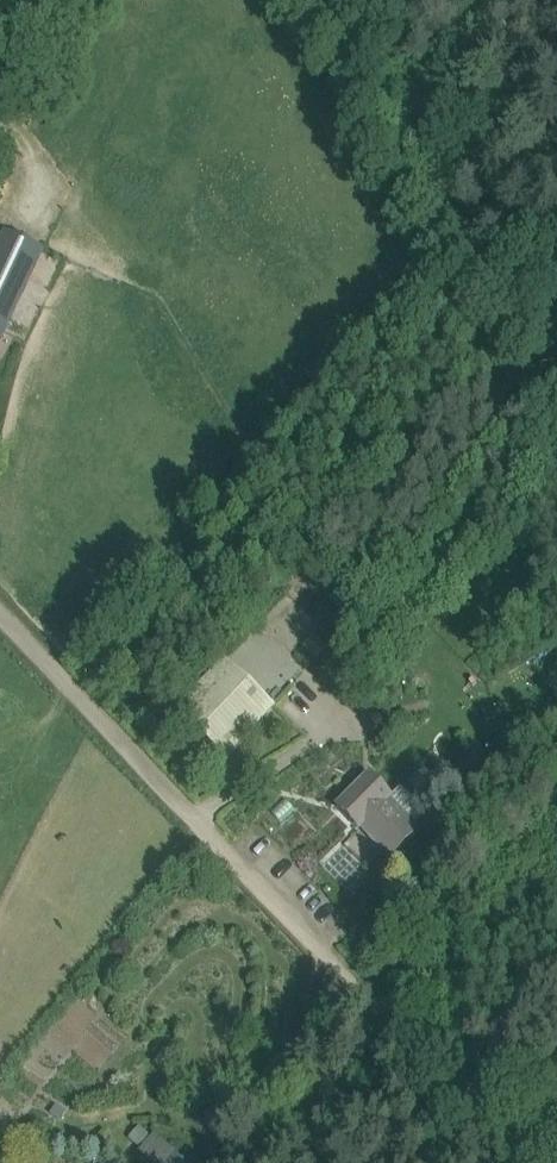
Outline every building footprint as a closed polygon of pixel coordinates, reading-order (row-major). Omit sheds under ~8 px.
[(45,243),(52,228),(37,221),(30,236),(45,243)] [(4,230),(0,239),(0,339),(2,340),(45,249),(44,249),(27,241),(4,230)] [(177,710),(226,756),(274,705),(225,659),(177,710)] [(338,808),(359,829),(361,827),(392,858),(419,832),(387,801),(390,798),(369,777),(338,808)] [(174,1155),(167,1162),(184,1162),(174,1155)]
